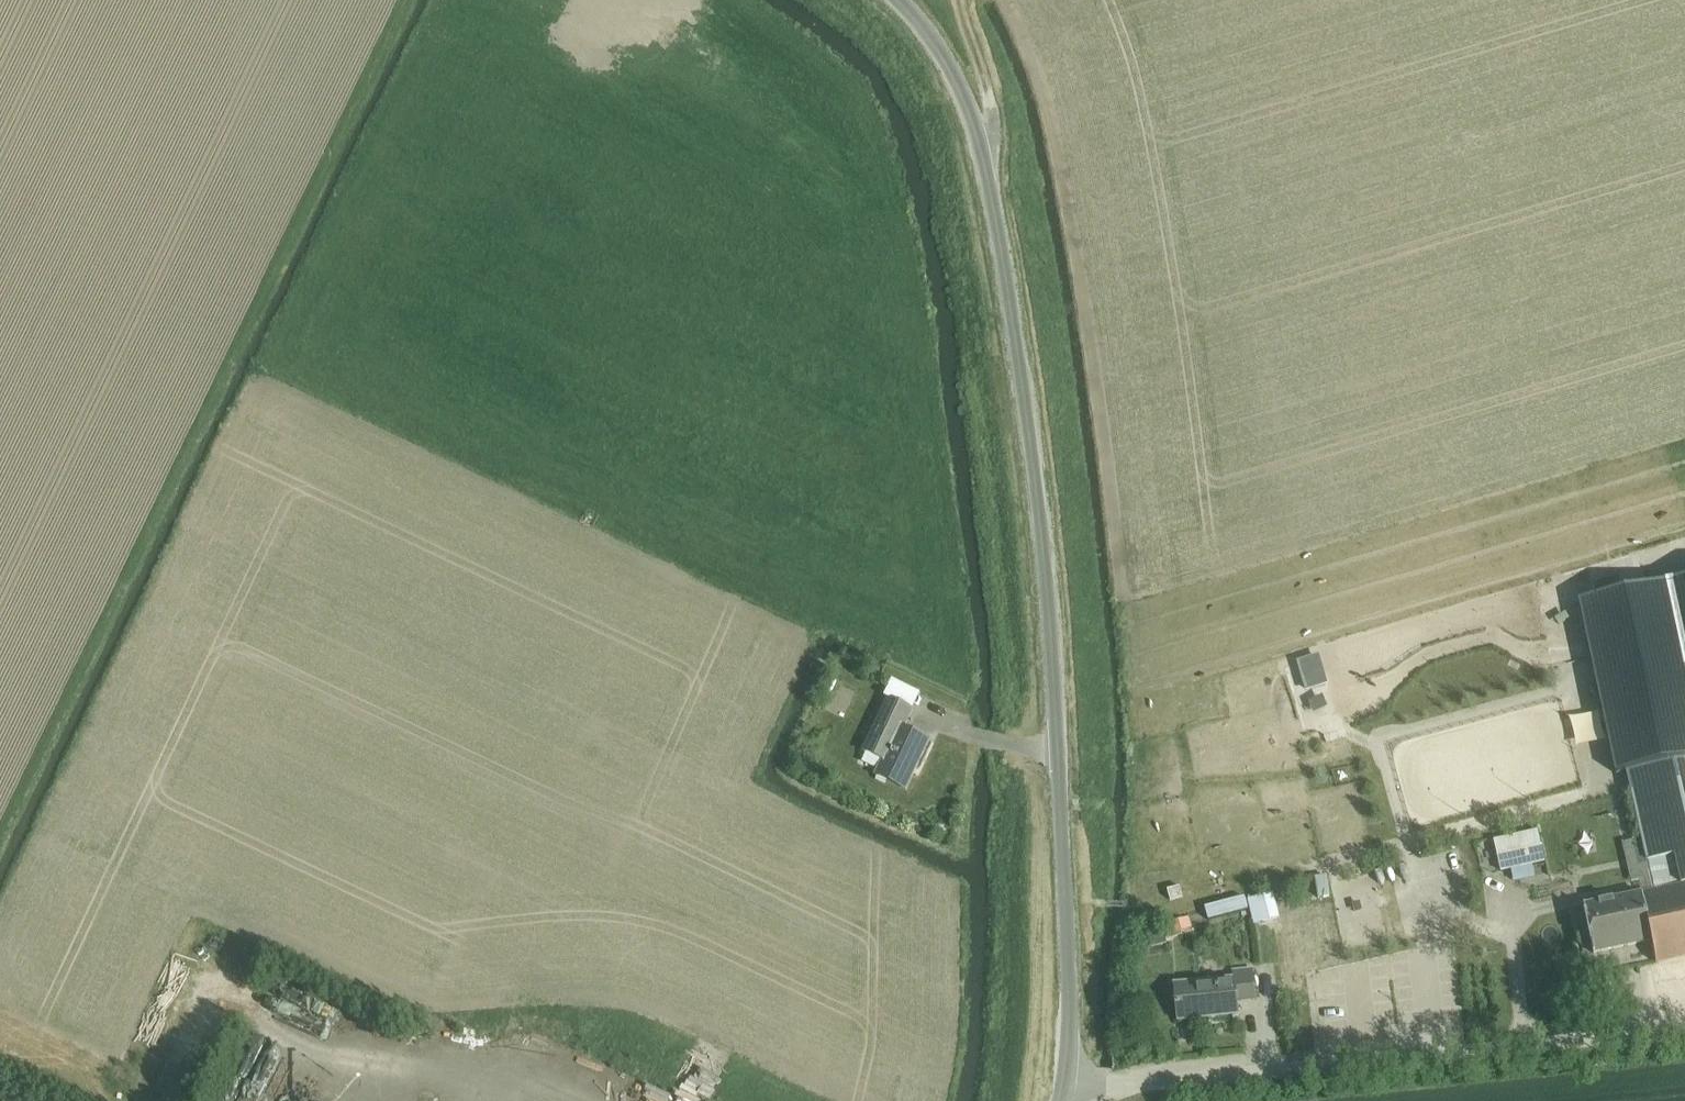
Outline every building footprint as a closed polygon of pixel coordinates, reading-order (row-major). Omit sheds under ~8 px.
[(1580,603),(1617,776),(1684,761),(1684,651),(1670,584),(1580,603)] [(906,792),(930,742),(904,730),(913,712),(889,700),(864,753),(883,762),(876,777),(906,792)] [(1641,895),(1584,908),(1594,955),(1652,943),(1657,965),(1684,959),(1684,782),(1633,794),(1643,839),(1622,843),(1631,885),(1639,883),(1641,895)] [(1540,833),(1497,841),(1503,871),(1546,862),(1540,833)] [(1327,877),(1316,879),(1319,899),(1330,897),(1327,877)] [(1181,888),(1167,892),(1170,901),(1184,897),(1181,888)] [(1273,895),(1255,899),(1261,923),(1279,919),(1273,895)] [(1186,919),(1173,923),(1175,933),(1189,929),(1186,919)] [(1175,986),(1178,1023),(1238,1016),(1237,1003),(1255,1002),(1252,971),(1233,973),(1233,980),(1175,986)]
